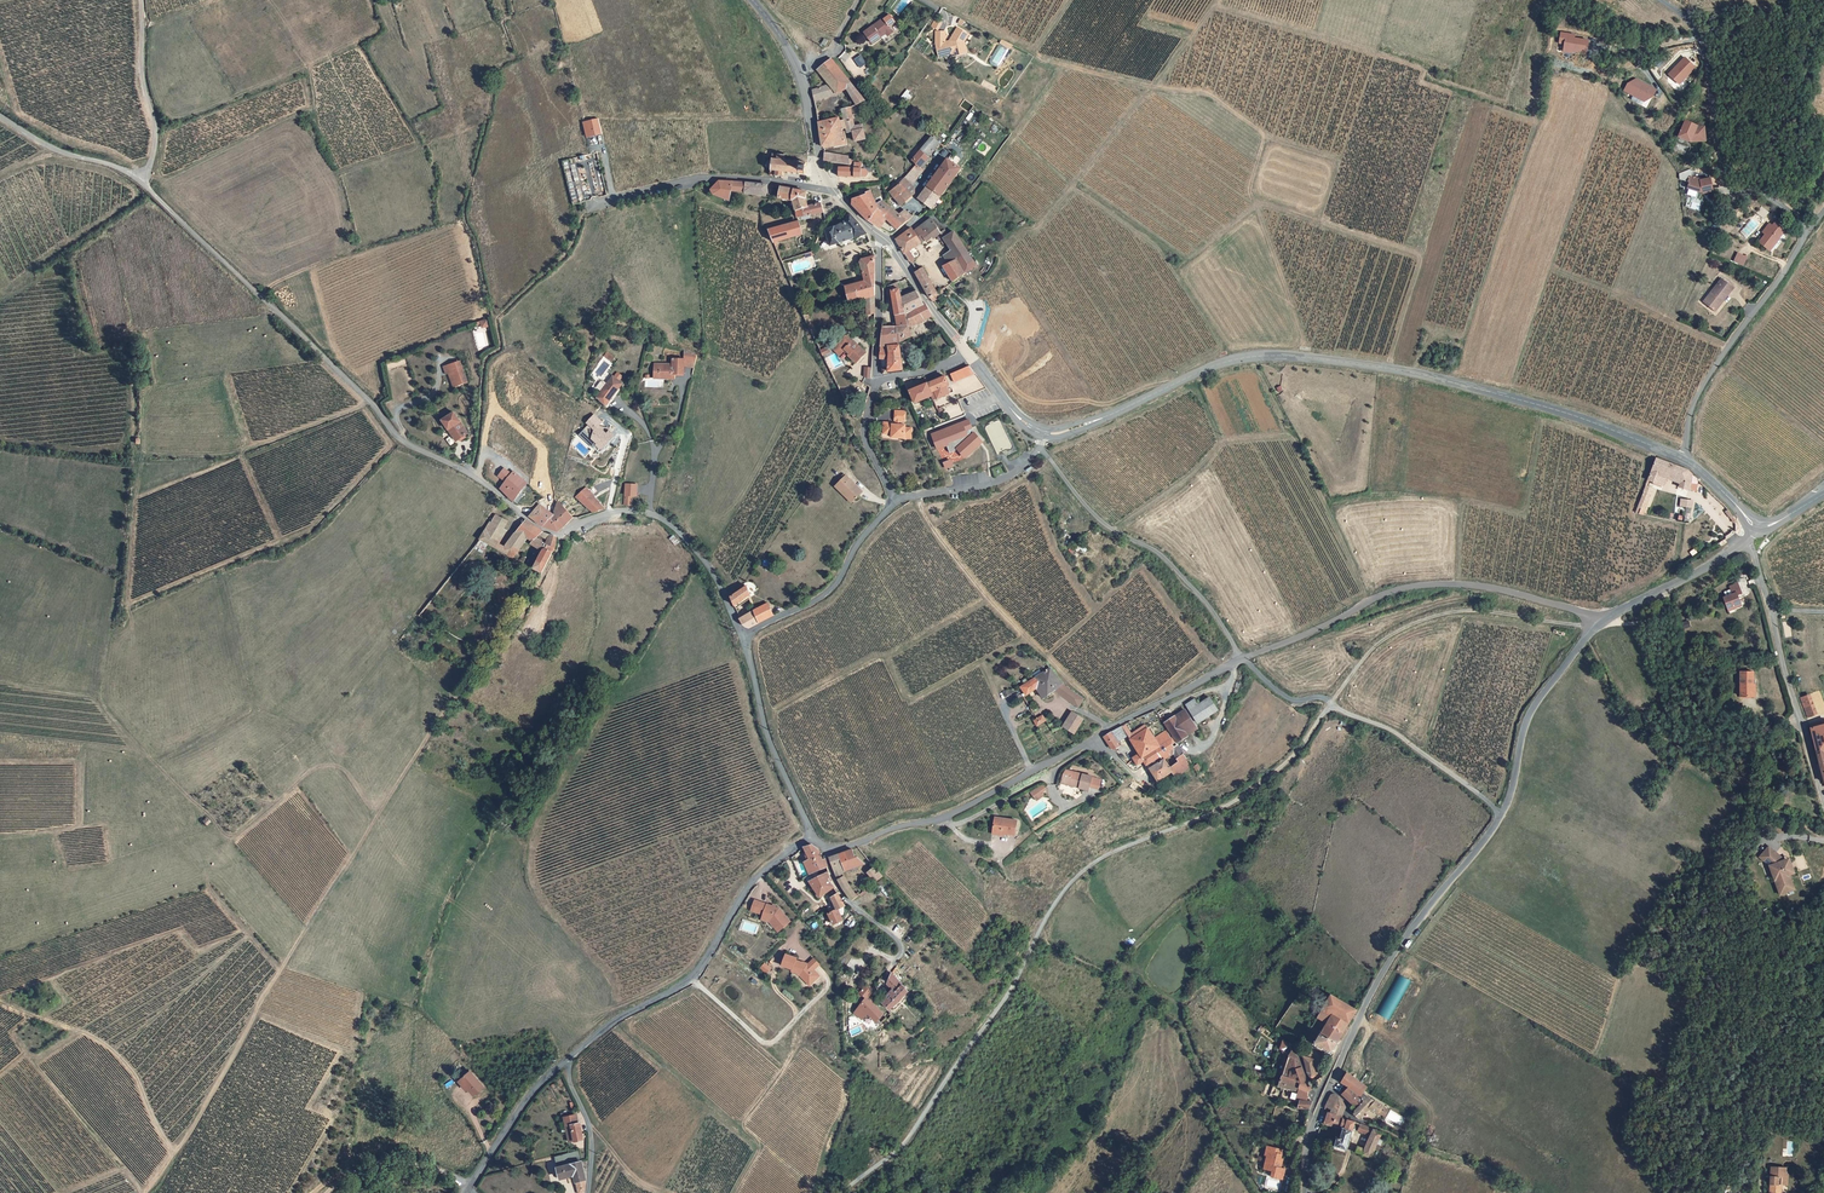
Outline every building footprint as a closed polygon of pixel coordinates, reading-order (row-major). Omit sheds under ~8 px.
[(893,9),(899,14),(909,0),(901,0),(893,9)] [(881,12),(886,19),(892,14),(887,7),(881,12)] [(885,28),(890,24),(886,19),(881,12),(880,10),(861,25),(869,36),(878,29),(877,28),(882,24),(885,28)] [(935,18),(931,27),(938,30),(942,22),(935,18)] [(936,45),(940,57),(954,53),(955,56),(963,54),(965,50),(963,44),(965,41),(969,33),(957,27),(950,41),(945,42),(936,45)] [(936,45),(945,42),(945,32),(936,32),(936,45)] [(1588,40),(1573,39),(1574,34),(1561,33),(1560,43),(1565,43),(1565,51),(1586,53),(1588,40)] [(1000,45),(998,48),(1008,54),(1011,50),(1000,45)] [(1686,53),(1670,69),(1680,79),(1696,63),(1686,53)] [(860,55),(854,59),(860,68),(866,64),(860,55)] [(832,62),(830,64),(819,73),(828,86),(825,87),(822,85),(818,86),(818,90),(812,92),(814,97),(815,102),(815,103),(840,91),(851,106),(862,101),(832,62)] [(1629,87),(1637,74),(1629,78),(1625,85),(1629,87)] [(1645,96),(1652,83),(1637,74),(1629,87),(1645,96)] [(1652,83),(1645,96),(1653,92),(1656,85),(1652,83)] [(841,130),(838,119),(816,122),(819,147),(822,147),(823,149),(844,145),(842,135),(846,135),(846,138),(853,137),(855,145),(865,144),(860,128),(853,129),(846,108),(840,110),(845,130),(841,130)] [(1705,136),(1704,122),(1694,123),(1690,122),(1692,119),(1686,116),(1679,132),(1691,138),(1705,136)] [(600,118),(584,122),(584,123),(586,130),(591,129),(593,136),(604,134),(601,122),(600,118)] [(912,167),(924,172),(925,169),(922,167),(932,153),(936,148),(928,142),(911,164),(913,166),(912,167)] [(847,164),(847,160),(846,156),(823,152),(823,160),(847,164)] [(782,157),(775,157),(774,161),(769,161),(767,161),(766,162),(765,164),(765,165),(764,167),(765,169),(766,170),(767,171),(768,172),(770,173),(770,177),(781,177),(781,173),(803,175),(804,163),(782,161),(782,157)] [(927,189),(938,197),(955,176),(958,171),(946,163),(927,189)] [(853,169),(841,169),(841,177),(863,177),(864,177),(865,176),(866,175),(867,174),(867,172),(867,171),(866,170),(865,169),(864,168),(862,168),(862,166),(854,166),(853,169)] [(912,167),(907,175),(905,178),(913,186),(924,172),(912,167)] [(1689,174),(1687,180),(1699,184),(1702,183),(1702,185),(1712,183),(1710,170),(1697,172),(1697,170),(1690,167),(1688,172),(1689,174)] [(913,186),(905,178),(903,181),(911,189),(913,186)] [(1687,180),(1685,183),(1698,188),(1699,184),(1687,180)] [(899,187),(882,188),(885,199),(894,201),(901,208),(906,202),(910,198),(911,195),(906,198),(903,193),(910,190),(911,189),(903,181),(899,187)] [(765,194),(769,185),(758,183),(721,182),(711,191),(714,205),(732,207),(733,193),(765,194)] [(809,208),(808,195),(779,187),(779,196),(795,198),(797,210),(809,208)] [(917,202),(929,210),(938,197),(927,189),(917,202)] [(882,203),(877,206),(871,193),(866,195),(853,205),(860,215),(875,228),(878,230),(890,221),(897,231),(908,224),(899,217),(882,203)] [(813,207),(809,208),(797,210),(799,218),(823,213),(821,205),(813,207)] [(1763,206),(1758,213),(1765,220),(1771,213),(1763,206)] [(907,216),(905,214),(899,217),(908,224),(912,221),(907,216)] [(1711,214),(1707,220),(1712,223),(1716,217),(1711,214)] [(868,236),(867,230),(852,218),(841,224),(828,228),(833,244),(868,236)] [(802,235),(799,220),(772,230),(778,244),(802,235)] [(909,260),(910,261),(913,257),(911,254),(926,244),(928,246),(933,243),(934,245),(944,240),(945,240),(952,253),(943,258),(948,267),(943,270),(952,286),(974,270),(975,269),(955,235),(950,238),(946,231),(940,235),(929,224),(917,233),(915,233),(911,230),(897,240),(909,260)] [(1767,233),(1759,243),(1768,250),(1782,234),(1770,224),(1764,231),(1767,233)] [(1737,252),(1733,261),(1743,266),(1747,257),(1737,252)] [(865,284),(874,282),(874,280),(874,269),(873,259),(861,261),(859,266),(865,284)] [(1701,295),(1712,303),(1718,295),(1720,296),(1732,281),(1719,271),(1701,295)] [(932,301),(933,300),(938,296),(923,272),(917,275),(932,301)] [(866,302),(875,299),(874,282),(865,284),(848,290),(852,302),(847,303),(849,307),(866,302)] [(905,314),(902,300),(900,291),(891,294),(890,294),(897,324),(902,323),(901,318),(905,317),(905,314)] [(905,314),(925,305),(920,294),(902,300),(905,314)] [(869,319),(876,318),(875,299),(866,302),(869,319)] [(901,318),(902,323),(897,324),(886,327),(883,362),(887,375),(901,372),(899,342),(910,335),(910,328),(932,316),(925,305),(905,314),(905,317),(901,318)] [(487,320),(480,322),(482,329),(489,327),(487,320)] [(839,348),(835,352),(842,359),(848,353),(853,359),(852,360),(859,367),(868,357),(856,345),(855,346),(849,341),(841,349),(839,348)] [(697,369),(701,356),(688,352),(687,361),(676,360),(675,365),(658,364),(657,372),(663,373),(663,375),(670,376),(669,379),(675,380),(675,375),(678,375),(687,375),(687,366),(697,369)] [(609,356),(606,360),(612,365),(615,361),(609,356)] [(907,356),(908,372),(920,370),(920,363),(917,363),(917,356),(907,356)] [(465,360),(462,361),(471,381),(472,381),(465,360)] [(463,384),(471,381),(462,361),(457,363),(463,384)] [(463,384),(457,363),(449,365),(451,372),(454,371),(458,385),(463,384)] [(952,383),(972,374),(966,366),(948,375),(952,383)] [(926,385),(932,397),(934,400),(947,393),(944,387),(947,386),(943,377),(926,385)] [(606,410),(623,387),(613,379),(597,401),(606,410)] [(916,404),(932,397),(926,385),(925,383),(910,390),(916,404)] [(935,400),(936,406),(950,403),(948,397),(935,400)] [(459,439),(460,439),(467,435),(469,433),(457,412),(444,419),(450,428),(453,427),(459,439)] [(897,422),(898,422),(903,422),(907,422),(907,412),(897,412),(897,422)] [(591,439),(597,444),(595,445),(601,450),(614,436),(609,431),(609,429),(598,426),(601,422),(594,415),(586,423),(588,425),(593,430),(591,439)] [(978,444),(971,435),(968,429),(971,427),(968,419),(949,427),(949,429),(945,430),(945,429),(931,435),(937,449),(947,445),(950,452),(957,449),(964,457),(978,444)] [(907,426),(902,426),(895,425),(895,424),(885,424),(885,428),(889,428),(889,436),(894,436),(894,437),(901,437),(901,439),(907,439),(907,437),(914,438),(914,428),(907,428),(907,426)] [(593,430),(588,425),(579,435),(592,447),(595,445),(597,444),(591,439),(593,430)] [(450,428),(457,441),(459,439),(453,427),(450,428)] [(971,435),(978,444),(981,442),(973,433),(971,435)] [(1657,459),(1649,481),(1664,487),(1668,474),(1682,480),(1681,490),(1688,492),(1690,476),(1688,475),(1689,472),(1688,471),(1657,459)] [(950,460),(943,463),(946,469),(953,466),(950,460)] [(505,481),(511,474),(504,469),(498,476),(505,481)] [(526,482),(513,471),(511,474),(505,481),(499,488),(511,500),(526,482)] [(848,496),(857,505),(865,496),(849,481),(839,491),(846,498),(848,496)] [(632,505),(632,495),(636,495),(637,484),(625,483),(625,495),(624,495),(624,504),(632,505)] [(593,512),(603,508),(588,489),(578,498),(593,512)] [(1645,493),(1642,502),(1649,505),(1652,496),(1645,493)] [(846,498),(855,507),(857,505),(848,496),(846,498)] [(1679,507),(1685,507),(1684,522),(1691,522),(1691,499),(1679,499),(1679,507)] [(563,527),(573,518),(557,502),(552,515),(543,527),(557,531),(563,527)] [(1643,509),(1646,511),(1649,505),(1642,502),(1639,508),(1643,509)] [(543,527),(552,515),(539,504),(530,516),(543,527)] [(538,556),(532,570),(538,573),(555,544),(556,541),(553,540),(541,533),(530,525),(525,520),(503,549),(498,546),(504,534),(501,531),(509,520),(498,512),(489,522),(475,543),(513,562),(526,541),(529,543),(527,546),(538,556)] [(1722,600),(1727,611),(1742,604),(1741,601),(1739,596),(1743,594),(1739,584),(1728,588),(1731,596),(1722,600)] [(735,608),(750,597),(747,589),(739,594),(731,600),(735,608)] [(1743,606),(1742,604),(1727,611),(1728,613),(1743,606)] [(755,611),(739,620),(742,626),(748,629),(774,619),(768,605),(755,611)] [(1753,684),(1754,684),(1754,671),(1741,671),(1742,696),(1753,696),(1753,684)] [(1024,702),(1034,718),(1043,712),(1032,697),(1038,692),(1045,702),(1055,694),(1078,710),(1083,702),(1060,685),(1050,673),(1021,690),(1027,699),(1024,702)] [(1183,705),(1194,724),(1214,713),(1204,697),(1193,704),(1191,700),(1183,705)] [(1814,714),(1812,710),(1804,713),(1819,772),(1823,770),(1823,754),(1820,740),(1823,738),(1823,710),(1814,714)] [(1182,735),(1192,728),(1181,711),(1171,717),(1182,735)] [(1074,738),(1086,721),(1075,714),(1065,730),(1074,738)] [(1173,741),(1182,736),(1182,735),(1171,717),(1162,723),(1173,741)] [(1037,730),(1045,726),(1042,721),(1037,724),(1034,726),(1035,727),(1037,729),(1037,730)] [(1154,752),(1156,755),(1163,751),(1160,747),(1171,740),(1162,727),(1151,734),(1146,725),(1128,735),(1137,750),(1128,756),(1133,764),(1154,752)] [(1110,733),(1105,736),(1112,748),(1119,744),(1118,741),(1128,735),(1123,726),(1110,733)] [(1174,744),(1163,751),(1156,755),(1141,764),(1151,777),(1165,768),(1168,773),(1185,762),(1174,744)] [(1080,784),(1079,787),(1089,790),(1093,776),(1066,768),(1063,772),(1061,781),(1069,783),(1069,781),(1080,784)] [(206,826),(210,822),(206,818),(202,821),(206,826)] [(1018,839),(1021,824),(998,820),(996,832),(1008,834),(1007,837),(1018,839)] [(812,876),(815,882),(828,874),(824,857),(822,857),(816,846),(812,844),(804,849),(809,860),(804,863),(811,877),(812,876)] [(1759,855),(1769,863),(1780,892),(1795,887),(1789,872),(1784,857),(1783,858),(1782,856),(1768,844),(1759,855)] [(848,877),(840,879),(854,900),(861,892),(854,885),(865,874),(871,880),(878,873),(868,862),(861,865),(848,851),(835,856),(838,872),(848,869),(848,877)] [(1789,855),(1784,857),(1789,872),(1794,870),(1789,855)] [(828,874),(815,882),(810,884),(819,900),(833,889),(831,885),(828,874)] [(806,887),(810,884),(815,882),(812,876),(811,877),(803,882),(806,887)] [(846,909),(843,903),(839,894),(832,898),(837,910),(830,913),(836,924),(844,920),(842,918),(844,917),(845,917),(846,916),(846,914),(846,912),(846,910),(846,909)] [(748,909),(760,914),(759,915),(769,918),(778,929),(787,921),(776,908),(752,899),(748,909)] [(807,911),(799,917),(802,922),(810,916),(807,911)] [(769,918),(759,915),(758,918),(767,921),(775,931),(778,929),(769,918)] [(782,954),(778,965),(788,969),(788,971),(794,973),(796,975),(799,976),(802,979),(804,977),(809,982),(815,976),(809,970),(805,965),(804,966),(798,964),(799,962),(794,960),(794,961),(792,961),(793,958),(782,954)] [(799,962),(798,964),(804,966),(805,965),(809,970),(815,964),(810,959),(804,964),(799,962)] [(761,962),(756,967),(762,972),(766,967),(761,962)] [(891,1015),(913,992),(895,972),(888,985),(891,992),(881,1004),(891,1015)] [(864,982),(858,989),(867,997),(873,989),(864,982)] [(1312,1042),(1331,1052),(1357,1008),(1328,991),(1325,996),(1321,993),(1316,1003),(1320,1005),(1314,1014),(1325,1020),(1312,1042)] [(878,1023),(882,1026),(887,1020),(867,997),(858,1008),(854,1013),(863,1020),(868,1014),(878,1023)] [(1280,1049),(1290,1047),(1284,1040),(1280,1049)] [(1283,1073),(1290,1074),(1289,1078),(1292,1080),(1302,1070),(1297,1054),(1290,1047),(1280,1049),(1289,1054),(1288,1057),(1283,1073)] [(1369,1047),(1366,1053),(1385,1062),(1388,1056),(1369,1047)] [(1309,1057),(1303,1055),(1310,1077),(1314,1073),(1309,1057)] [(483,1086),(469,1071),(462,1078),(468,1084),(465,1086),(468,1089),(473,1095),(483,1086)] [(1349,1086),(1361,1096),(1364,1092),(1367,1089),(1368,1088),(1348,1073),(1342,1082),(1349,1085),(1349,1086)] [(1289,1078),(1283,1075),(1280,1085),(1298,1093),(1300,1089),(1303,1090),(1308,1088),(1292,1080),(1289,1078)] [(468,1084),(462,1078),(458,1081),(466,1090),(468,1089),(465,1086),(468,1084)] [(1366,1099),(1361,1096),(1349,1086),(1342,1094),(1351,1102),(1350,1104),(1357,1111),(1366,1099)] [(1378,1114),(1383,1106),(1364,1092),(1361,1096),(1366,1099),(1357,1111),(1355,1112),(1361,1118),(1370,1108),(1378,1114)] [(1328,1108),(1331,1109),(1336,1097),(1330,1095),(1328,1096),(1324,1106),(1328,1108)] [(1339,1098),(1336,1097),(1331,1109),(1330,1114),(1327,1113),(1324,1122),(1341,1128),(1338,1137),(1337,1136),(1334,1145),(1347,1149),(1355,1122),(1341,1117),(1345,1108),(1339,1098)] [(1303,1107),(1309,1110),(1310,1103),(1300,1098),(1297,1105),(1299,1106),(1298,1108),(1301,1109),(1303,1107)] [(574,1114),(564,1116),(568,1137),(573,1136),(574,1140),(574,1141),(582,1139),(579,1122),(576,1123),(574,1114)] [(1371,1134),(1372,1129),(1360,1124),(1358,1129),(1371,1134)] [(1372,1129),(1371,1134),(1365,1149),(1359,1146),(1357,1152),(1373,1157),(1382,1133),(1372,1129)] [(1274,1152),(1275,1147),(1268,1146),(1267,1147),(1265,1146),(1264,1151),(1266,1152),(1265,1155),(1267,1155),(1265,1169),(1274,1171),(1272,1177),(1282,1179),(1285,1168),(1281,1168),(1282,1163),(1279,1163),(1281,1154),(1274,1152)] [(560,1179),(574,1175),(579,1192),(582,1192),(585,1192),(585,1179),(578,1150),(554,1157),(560,1179)] [(1772,1185),(1780,1185),(1781,1168),(1766,1168),(1766,1169),(1765,1192),(1776,1192),(1776,1190),(1772,1190),(1772,1185)]
